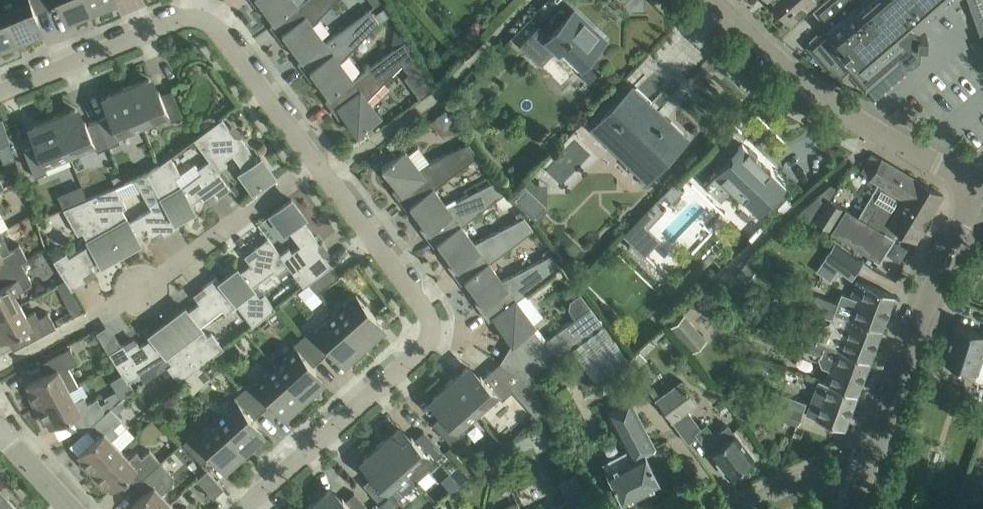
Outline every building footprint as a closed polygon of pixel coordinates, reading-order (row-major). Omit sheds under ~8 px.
[(1,1),(18,42),(28,37),(38,31),(31,19),(38,17),(36,12),(47,8),(44,0),(2,0),(1,1)] [(47,8),(58,4),(59,8),(66,5),(69,18),(80,15),(91,11),(87,0),(44,0),(47,8)] [(91,11),(102,7),(112,1),(112,0),(87,0),(91,11)] [(256,6),(260,3),(274,22),(298,5),(298,4),(295,0),(252,0),(256,6)] [(298,4),(298,5),(274,22),(270,25),(284,43),(287,40),(301,59),(302,60),(326,42),(325,42),(312,24),(336,0),(303,0),(298,4)] [(771,2),(789,23),(816,0),(775,0),(774,1),(774,0),(771,2)] [(813,9),(828,26),(827,27),(828,28),(819,35),(817,32),(809,39),(811,42),(808,45),(828,68),(842,76),(849,70),(865,88),(899,59),(900,60),(904,60),(919,47),(920,43),(926,43),(927,34),(919,33),(919,32),(917,29),(950,0),(824,0),(813,9)] [(982,43),(982,2),(982,0),(968,0),(982,43)] [(7,46),(18,42),(1,1),(0,1),(0,47),(7,46)] [(370,8),(325,42),(326,42),(302,60),(301,59),(298,62),(311,80),(315,77),(329,96),(329,97),(353,79),(340,61),(379,21),(370,8)] [(574,10),(550,35),(539,25),(520,45),(541,65),(556,48),(558,50),(563,46),(582,64),(605,39),(574,10)] [(405,40),(353,79),(329,97),(329,96),(325,99),(339,117),(343,115),(357,135),(381,117),(367,99),(402,64),(409,74),(411,72),(422,87),(416,91),(420,98),(434,88),(424,70),(405,40)] [(149,79),(138,81),(127,85),(144,127),(170,116),(171,120),(183,115),(172,89),(161,93),(159,89),(152,92),(149,79)] [(106,96),(114,108),(107,111),(108,115),(98,119),(109,146),(120,141),(118,137),(144,127),(127,85),(116,90),(106,96)] [(597,130),(615,147),(618,143),(651,174),(686,138),(632,87),(616,103),(620,106),(597,130)] [(75,109),(64,112),(53,116),(70,157),(96,146),(97,151),(109,146),(98,119),(87,124),(85,119),(78,122),(75,109)] [(437,117),(444,126),(453,119),(446,110),(437,117)] [(33,141),(35,145),(24,150),(35,176),(46,172),(44,168),(70,157),(53,116),(43,121),(32,126),(40,138),(33,141)] [(10,141),(2,117),(0,119),(0,146),(10,141)] [(235,135),(222,117),(194,138),(209,159),(210,158),(219,171),(219,170),(227,164),(224,160),(232,154),(244,169),(239,173),(253,191),(275,176),(261,157),(258,159),(240,136),(235,135)] [(10,141),(0,146),(0,154),(5,162),(14,157),(10,141)] [(382,167),(396,187),(393,190),(406,208),(410,205),(433,187),(434,188),(472,160),(478,155),(469,142),(419,168),(405,149),(382,167)] [(746,202),(758,213),(786,185),(748,149),(742,143),(715,171),(732,188),(742,197),(741,198),(746,202)] [(478,155),(472,160),(475,164),(481,165),(486,161),(480,153),(478,155)] [(882,159),(873,154),(862,171),(877,181),(857,215),(845,207),(831,230),(874,257),(873,258),(879,261),(895,236),(894,236),(898,230),(916,240),(924,227),(926,228),(932,218),(930,217),(943,194),(882,158),(882,159)] [(176,177),(181,174),(171,156),(147,173),(161,197),(161,196),(175,220),(195,209),(191,203),(201,196),(204,200),(214,193),(217,197),(231,187),(219,171),(210,158),(209,159),(199,168),(202,172),(182,187),(176,177)] [(164,235),(179,226),(175,220),(161,196),(161,197),(147,173),(115,186),(89,197),(121,252),(140,241),(138,237),(148,232),(150,236),(161,230),(164,235)] [(546,183),(535,183),(528,177),(511,196),(536,221),(547,209),(546,183)] [(410,205),(424,224),(420,227),(434,246),(438,243),(437,242),(461,224),(461,225),(506,192),(496,179),(447,205),(434,188),(433,187),(410,205)] [(684,190),(675,181),(663,193),(672,202),(684,190)] [(804,212),(815,220),(831,198),(837,189),(825,181),(804,212)] [(61,204),(85,197),(81,185),(57,192),(61,204)] [(89,243),(69,256),(66,252),(53,260),(72,289),(87,280),(84,275),(94,269),(92,264),(99,260),(101,263),(121,252),(89,197),(63,208),(78,233),(82,231),(89,243)] [(289,229),(300,245),(292,251),(289,247),(280,253),(280,254),(288,265),(304,286),(309,283),(332,266),(332,265),(319,248),(320,242),(302,219),(305,217),(291,198),(270,214),(284,233),(289,229)] [(831,230),(845,207),(831,198),(815,220),(831,230)] [(656,239),(646,229),(641,224),(649,215),(654,220),(662,212),(664,210),(655,202),(626,232),(644,250),(656,239)] [(438,243),(452,262),(448,264),(461,283),(465,280),(465,279),(489,262),(533,229),(524,217),(474,242),(461,225),(461,224),(437,242),(438,243)] [(238,267),(221,281),(220,281),(237,304),(253,325),(276,308),(264,293),(260,296),(252,286),(274,269),(277,274),(288,265),(280,254),(280,253),(268,237),(254,247),(257,252),(247,259),(251,263),(241,271),(238,267)] [(4,270),(21,261),(27,258),(19,243),(10,248),(6,242),(0,245),(0,263),(4,270)] [(849,272),(859,259),(836,242),(821,262),(837,274),(842,267),(849,272)] [(465,280),(479,299),(475,302),(489,320),(493,317),(492,317),(516,299),(517,300),(561,267),(552,254),(502,280),(489,262),(465,279),(465,280)] [(0,286),(0,314),(20,303),(14,292),(32,282),(21,261),(4,270),(0,272),(0,278),(3,284),(0,286)] [(317,292),(323,287),(339,275),(332,266),(309,283),(317,292)] [(767,296),(778,282),(757,266),(746,280),(767,296)] [(196,298),(199,302),(189,310),(186,307),(168,321),(201,364),(223,347),(212,332),(208,335),(200,325),(223,308),(226,312),(237,304),(220,281),(221,281),(217,276),(203,286),(206,290),(196,298)] [(849,316),(881,328),(894,294),(862,282),(856,297),(840,292),(837,301),(834,311),(849,317),(849,316)] [(806,292),(803,301),(810,307),(810,309),(830,317),(832,317),(834,311),(837,301),(814,293),(814,295),(806,292)] [(492,317),(493,317),(512,343),(500,361),(527,378),(571,346),(602,322),(580,293),(570,299),(569,308),(576,317),(543,341),(534,328),(536,326),(517,300),(516,299),(492,317)] [(356,294),(341,307),(335,312),(365,346),(373,337),(381,329),(370,320),(376,315),(356,294)] [(27,328),(33,339),(56,326),(48,311),(38,317),(35,310),(26,315),(20,303),(0,314),(0,340),(1,341),(27,328)] [(830,317),(828,321),(821,324),(816,339),(815,340),(836,349),(837,348),(869,360),(881,328),(849,316),(849,317),(834,311),(832,317),(830,317)] [(335,312),(314,331),(312,327),(302,335),(322,357),(330,349),(333,353),(339,348),(346,359),(356,353),(365,346),(335,312)] [(685,314),(671,326),(686,344),(700,332),(685,314)] [(137,341),(127,347),(124,343),(109,352),(120,369),(123,374),(128,381),(140,374),(137,369),(164,352),(171,363),(167,366),(179,381),(201,364),(168,321),(150,334),(152,337),(140,345),(137,341)] [(625,355),(602,322),(571,346),(593,378),(625,355)] [(946,360),(953,363),(978,371),(976,378),(982,380),(982,332),(958,324),(946,360)] [(95,330),(85,336),(89,342),(95,344),(101,340),(95,330)] [(803,334),(798,348),(817,355),(827,375),(824,382),(857,393),(869,360),(837,348),(836,349),(815,340),(816,339),(803,334)] [(293,343),(296,347),(276,365),(305,399),(313,390),(321,382),(310,373),(316,368),(313,365),(322,357),(302,335),(293,343)] [(53,370),(27,384),(30,389),(27,391),(35,407),(69,389),(63,378),(72,373),(68,367),(78,361),(70,347),(47,359),(53,370)] [(276,365),(255,384),(252,380),(243,388),(262,410),(271,402),(274,406),(279,401),(286,412),(296,406),(305,399),(276,365)] [(468,367),(458,373),(449,381),(479,414),(499,396),(502,399),(513,389),(494,368),(483,377),(480,374),(475,379),(468,367)] [(106,401),(101,404),(105,412),(110,407),(122,396),(132,387),(128,381),(123,374),(111,381),(118,390),(104,398),(106,401)] [(857,393),(824,382),(817,379),(804,412),(844,427),(857,393)] [(672,421),(697,402),(680,380),(655,398),(672,421)] [(438,411),(441,414),(432,422),(446,437),(451,444),(461,436),(458,433),(479,414),(449,381),(441,389),(433,398),(444,406),(438,411)] [(234,396),(237,400),(216,418),(246,452),(254,443),(261,435),(251,426),(256,421),(253,418),(262,410),(243,388),(234,396)] [(50,427),(54,425),(76,413),(85,431),(91,425),(105,412),(101,404),(97,397),(88,402),(84,396),(75,400),(69,389),(35,407),(44,424),(47,422),(50,427)] [(538,397),(528,407),(536,416),(544,409),(538,397)] [(772,413),(771,415),(797,424),(802,410),(777,400),(777,401),(772,413)] [(618,454),(603,462),(607,470),(606,471),(623,502),(660,483),(644,452),(655,446),(646,429),(630,401),(608,412),(631,458),(623,462),(618,454)] [(99,434),(78,454),(82,458),(79,461),(92,474),(120,448),(112,439),(119,432),(114,426),(122,419),(110,407),(105,412),(91,425),(99,434)] [(216,418),(195,436),(192,433),(183,442),(202,463),(211,455),(214,459),(220,454),(227,465),(236,459),(246,452),(216,418)] [(715,434),(707,424),(696,433),(729,476),(753,457),(728,424),(715,434)] [(399,428),(389,435),(380,442),(406,471),(414,464),(418,468),(430,457),(433,460),(443,451),(424,430),(414,438),(411,435),(406,440),(399,428)] [(369,472),(372,476),(363,484),(382,505),(392,497),(389,494),(410,475),(406,471),(380,442),(372,450),(364,459),(375,467),(369,472)] [(136,451),(129,458),(120,448),(92,474),(105,488),(107,485),(111,490),(133,470),(141,479),(161,461),(150,449),(142,457),(136,451)] [(128,508),(129,508),(164,508),(171,503),(162,493),(169,486),(164,481),(172,473),(161,461),(141,479),(150,488),(128,508)] [(197,478),(214,497),(224,487),(207,469),(197,478)] [(568,500),(548,508),(578,508),(588,504),(574,473),(559,480),(568,500)] [(0,489),(0,508),(18,508),(0,489)] [(320,496),(311,503),(316,508),(370,508),(354,492),(345,499),(342,496),(337,501),(330,489),(320,496)]
